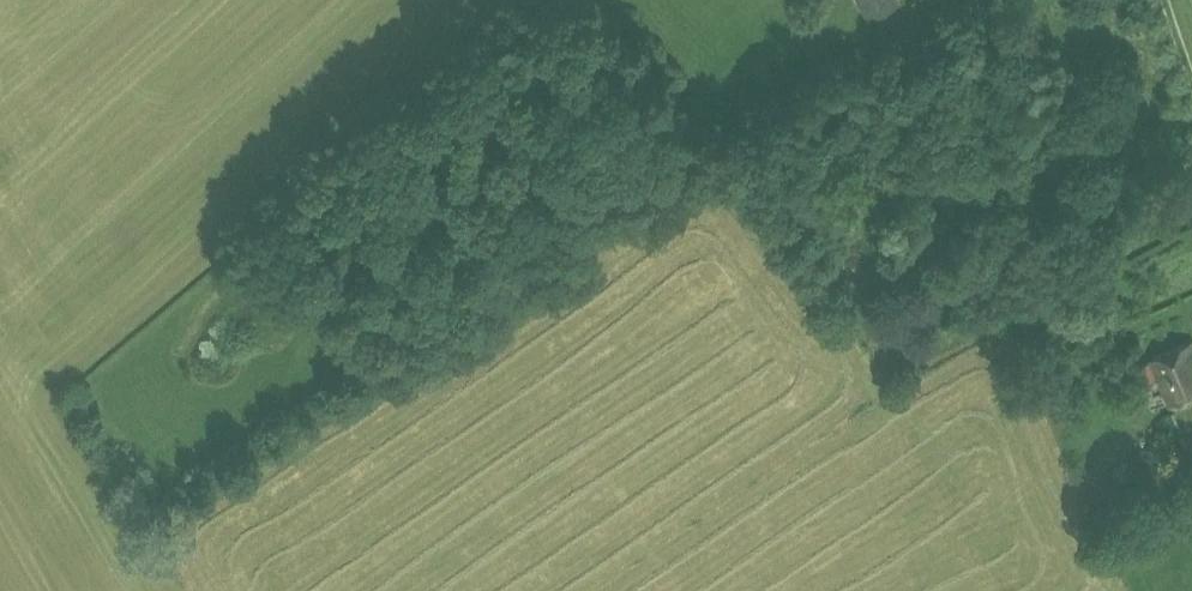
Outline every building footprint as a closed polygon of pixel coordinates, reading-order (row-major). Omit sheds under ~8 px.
[(901,1),(901,0),(862,0),(874,18),(901,1)] [(1141,384),(1158,377),(1170,405),(1191,395),(1191,342),(1150,360),(1133,367),(1141,384)]
